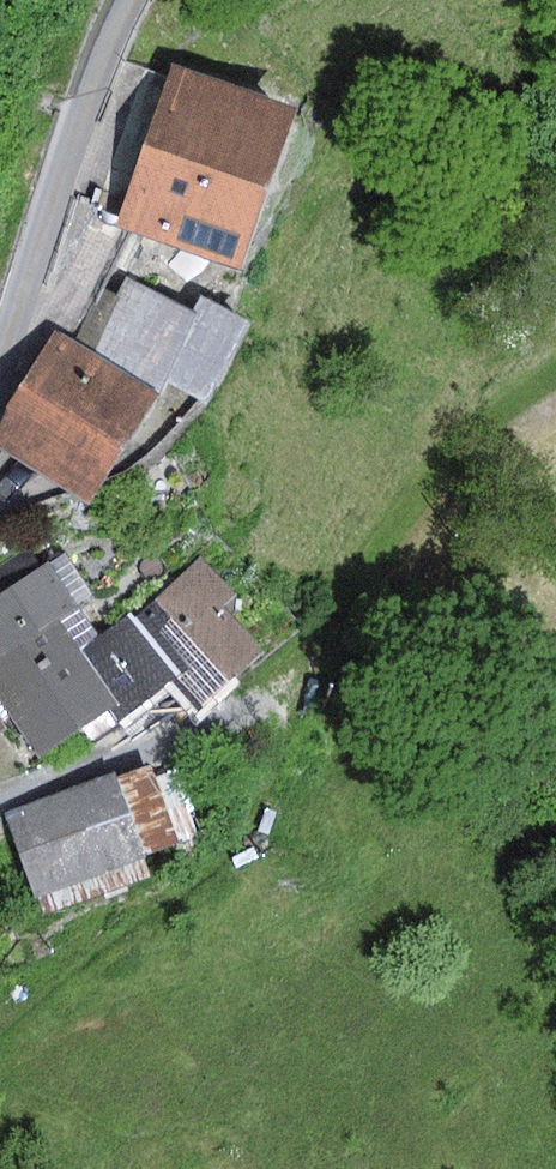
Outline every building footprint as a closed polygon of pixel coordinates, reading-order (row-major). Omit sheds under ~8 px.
[(315,109),(179,63),(124,226),(260,271),(315,109)] [(198,310),(130,278),(96,355),(168,395),(175,382),(219,404),(263,321),(205,297),(198,310)] [(58,334),(0,437),(0,449),(104,508),(168,395),(96,355),(58,334)] [(136,615),(86,652),(126,707),(115,712),(122,724),(125,727),(141,718),(142,712),(166,692),(184,692),(203,712),(275,653),(230,607),(243,595),(202,558),(138,618),(136,615)] [(0,599),(0,695),(45,754),(92,728),(99,741),(122,724),(115,712),(126,707),(86,652),(63,623),(88,608),(51,561),(0,599)] [(13,729),(0,710),(0,738),(13,729)] [(122,772),(9,815),(47,917),(154,876),(146,857),(185,842),(156,764),(124,776),(122,772)]
